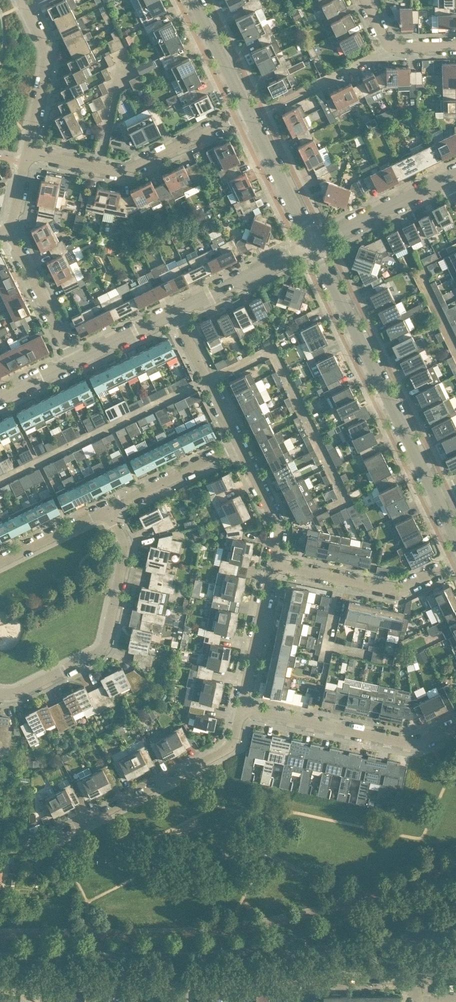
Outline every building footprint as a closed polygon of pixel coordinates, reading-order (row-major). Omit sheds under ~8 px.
[(47,7),(52,18),(53,17),(71,8),(76,6),(74,0),(52,0),(49,1),(51,5),(47,7)] [(144,26),(158,20),(155,14),(166,9),(161,0),(152,0),(141,5),(144,12),(139,15),(144,26)] [(244,8),(260,0),(226,0),(230,8),(241,3),(244,8)] [(235,19),(240,30),(260,20),(255,10),(263,6),(260,0),(244,8),(246,13),(235,19)] [(311,1),(316,11),(322,7),(324,11),(326,15),(326,16),(337,11),(347,6),(344,0),(313,0),(311,1)] [(435,14),(448,14),(447,8),(450,6),(455,5),(455,0),(437,0),(437,5),(434,6),(435,14)] [(412,22),(412,9),(411,7),(397,7),(395,3),(390,6),(397,21),(398,21),(398,23),(400,23),(400,27),(412,27),(412,22)] [(53,17),(58,27),(76,19),(71,8),(53,17)] [(326,16),(320,19),(325,29),(331,25),(333,28),(335,33),(335,34),(346,28),(355,24),(350,13),(340,17),(339,15),(337,11),(326,16)] [(435,14),(431,14),(432,27),(451,26),(451,27),(453,27),(453,26),(455,26),(455,13),(448,14),(435,14)] [(58,27),(63,38),(81,29),(76,19),(58,27)] [(153,30),(159,42),(177,33),(171,21),(161,26),(158,20),(144,26),(147,33),(153,30)] [(257,35),(259,40),(273,34),(268,22),(262,25),(260,20),(240,30),(246,40),(257,35)] [(128,28),(122,31),(124,36),(129,34),(131,33),(128,28)] [(335,34),(329,37),(333,46),(340,43),(344,52),(364,42),(359,31),(349,35),(346,28),(335,34)] [(63,38),(68,48),(86,39),(92,36),(89,30),(83,34),(81,29),(63,38)] [(159,57),(162,63),(176,56),(173,50),(183,45),(177,33),(159,42),(165,54),(159,57)] [(122,38),(121,38),(125,45),(126,45),(133,42),(129,34),(124,36),(122,38)] [(251,51),(256,62),(276,53),(281,50),(273,34),(259,40),(262,46),(251,51)] [(118,36),(113,38),(107,41),(112,51),(123,46),(118,36)] [(67,61),(91,49),(86,39),(68,48),(73,58),(67,61)] [(313,45),(307,48),(312,58),(318,55),(313,45)] [(67,61),(72,71),(87,64),(96,60),(91,49),(67,61)] [(104,56),(109,66),(114,63),(110,53),(104,56)] [(272,67),(275,73),(286,67),(292,65),(289,59),(286,60),(283,55),(278,57),(276,53),(256,62),(261,73),(272,67)] [(171,67),(177,78),(195,69),(189,57),(178,62),(176,56),(162,63),(165,69),(171,67)] [(151,58),(135,65),(140,74),(140,75),(155,67),(151,58)] [(442,75),(455,74),(455,63),(442,63),(442,75)] [(72,71),(64,75),(69,85),(78,81),(92,74),(88,67),(87,64),(72,71)] [(386,70),(375,75),(380,87),(386,84),(386,87),(398,86),(397,66),(386,67),(386,70)] [(409,66),(397,66),(398,86),(398,89),(410,89),(410,96),(416,95),(416,83),(415,70),(409,71),(409,66)] [(101,70),(106,80),(111,77),(106,67),(101,70)] [(286,67),(275,73),(278,78),(267,84),(272,95),(282,90),(291,86),(292,85),(286,74),(289,73),(286,67)] [(171,81),(179,97),(180,99),(194,93),(191,87),(201,82),(195,69),(177,78),(171,81)] [(364,81),(358,83),(364,95),(370,92),(371,94),(382,89),(380,87),(375,75),(373,71),(362,77),(364,81)] [(145,85),(140,74),(134,77),(139,88),(145,85)] [(443,93),(455,92),(455,86),(455,74),(442,75),(443,93)] [(139,88),(134,77),(129,80),(132,86),(134,90),(139,88)] [(69,85),(61,89),(64,96),(65,99),(66,100),(75,95),(83,91),(78,81),(69,85)] [(98,84),(103,94),(108,92),(103,81),(98,84)] [(351,82),(340,87),(349,105),(359,100),(358,98),(364,95),(358,83),(353,86),(351,82)] [(291,86),(282,90),(284,96),(293,91),(291,86)] [(326,99),(332,111),(334,116),(350,108),(349,105),(340,87),(330,92),(332,96),(326,99)] [(443,111),(455,111),(455,98),(455,92),(443,93),(443,99),(440,99),(441,111),(443,111)] [(194,93),(180,99),(183,106),(189,103),(195,115),(213,106),(207,93),(196,99),(194,93)] [(66,100),(57,104),(60,109),(62,113),(62,114),(78,106),(80,105),(78,101),(75,95),(66,100)] [(105,106),(100,95),(99,96),(95,98),(92,99),(97,110),(105,106)] [(326,114),(332,111),(326,99),(320,102),(326,114)] [(287,111),(281,114),(287,124),(305,115),(306,115),(301,104),(296,106),(287,111)] [(151,114),(139,120),(148,138),(160,132),(155,121),(161,118),(155,105),(154,105),(152,106),(148,108),(151,114)] [(54,118),(59,128),(83,117),(83,116),(78,106),(62,114),(54,118)] [(97,123),(102,120),(97,110),(92,112),(97,123)] [(381,112),(375,115),(378,123),(384,120),(381,112)] [(296,133),(299,138),(310,133),(308,127),(310,126),(305,115),(287,124),(292,135),(296,133)] [(83,117),(59,128),(65,138),(82,130),(79,124),(85,121),(83,117)] [(395,117),(389,120),(391,126),(397,123),(395,117)] [(148,138),(139,120),(127,125),(124,120),(117,123),(124,137),(130,134),(135,144),(148,138)] [(378,126),(370,130),(372,136),(381,132),(378,126)] [(444,137),(452,152),(455,151),(455,126),(454,126),(455,132),(444,137)] [(297,146),(302,157),(318,149),(310,133),(299,138),(301,144),(297,146)] [(434,142),(428,145),(436,161),(437,161),(436,161),(442,158),(442,157),(447,155),(447,156),(448,156),(447,155),(452,152),(444,137),(443,134),(433,140),(434,142)] [(211,161),(216,159),(234,150),(229,139),(206,151),(211,161)] [(426,140),(410,148),(420,169),(425,166),(425,167),(426,167),(425,166),(436,161),(428,145),(426,140)] [(402,158),(396,161),(404,177),(404,176),(420,169),(410,148),(411,151),(401,156),(402,158)] [(312,165),(315,171),(326,165),(318,149),(302,157),(308,167),(312,165)] [(217,170),(220,177),(237,169),(234,163),(240,160),(234,150),(216,159),(221,169),(217,170)] [(377,161),(360,169),(364,176),(369,188),(375,185),(377,190),(387,184),(380,169),(379,166),(377,161)] [(379,166),(380,169),(387,184),(392,182),(393,183),(393,182),(403,177),(404,177),(396,161),(390,163),(389,161),(379,166)] [(183,164),(173,169),(183,192),(200,183),(197,179),(191,167),(186,170),(183,164)] [(197,179),(204,176),(198,164),(191,167),(197,179)] [(326,165),(315,171),(317,177),(329,171),(326,165)] [(166,181),(160,184),(167,199),(170,204),(176,201),(175,199),(185,194),(183,192),(173,169),(162,174),(166,181)] [(227,181),(232,191),(250,182),(245,172),(235,176),(233,171),(237,169),(220,177),(223,183),(227,181)] [(39,191),(58,195),(63,196),(65,189),(68,188),(68,183),(65,183),(66,178),(49,174),(47,181),(41,179),(39,191)] [(369,188),(364,176),(358,179),(358,180),(364,191),(369,188)] [(151,180),(140,185),(150,206),(151,205),(152,209),(162,204),(161,202),(167,199),(160,184),(154,187),(151,180)] [(328,202),(333,204),(339,185),(325,180),(319,182),(324,193),(323,198),(328,200),(328,202)] [(339,185),(333,204),(338,206),(339,203),(345,205),(346,201),(364,192),(364,191),(358,180),(351,184),(350,188),(339,185)] [(233,203),(236,209),(240,207),(249,203),(246,197),(255,193),(250,182),(232,191),(237,201),(233,203)] [(132,196),(126,199),(128,213),(139,208),(140,211),(150,206),(140,185),(130,190),(132,196)] [(85,209),(103,213),(108,189),(97,187),(95,197),(88,196),(87,202),(86,205),(86,207),(85,209)] [(108,189),(103,213),(104,213),(104,212),(128,217),(128,213),(126,199),(119,197),(120,191),(108,189)] [(80,199),(87,200),(88,191),(81,190),(80,199)] [(42,203),(41,210),(55,212),(58,195),(39,191),(36,202),(42,203)] [(249,203),(240,207),(243,213),(247,212),(256,207),(255,207),(253,201),(249,203)] [(433,207),(438,216),(443,225),(454,220),(445,203),(435,208),(434,206),(433,207)] [(31,229),(36,240),(54,231),(49,221),(53,219),(55,212),(41,210),(38,226),(31,229)] [(210,210),(203,213),(205,218),(212,215),(210,210)] [(255,214),(250,229),(269,235),(271,230),(268,229),(270,223),(266,222),(260,211),(255,214)] [(443,225),(438,216),(433,219),(430,213),(419,219),(422,224),(428,236),(444,228),(443,225)] [(222,216),(217,219),(221,225),(226,223),(222,216)] [(428,236),(422,224),(417,227),(414,221),(403,226),(406,232),(412,244),(428,236)] [(212,239),(222,234),(219,228),(209,233),(212,239)] [(232,238),(227,240),(233,253),(239,250),(240,253),(258,244),(263,245),(265,240),(267,240),(269,235),(250,229),(246,239),(242,238),(237,240),(236,243),(233,238),(232,238)] [(387,234),(390,240),(396,252),(412,244),(406,232),(401,234),(398,229),(387,234)] [(50,245),(53,251),(66,245),(63,239),(58,241),(54,231),(36,240),(41,250),(50,245)] [(213,242),(210,243),(213,248),(215,252),(216,256),(221,266),(226,263),(236,258),(233,253),(227,240),(226,241),(222,234),(212,239),(213,242)] [(390,254),(396,252),(390,240),(384,242),(382,237),(380,238),(365,245),(361,244),(357,255),(375,261),(379,251),(382,251),(385,250),(387,249),(389,251),(390,254)] [(448,252),(455,249),(455,242),(446,247),(448,252)] [(56,257),(46,261),(52,272),(70,263),(78,259),(73,249),(69,251),(66,245),(53,251),(56,257)] [(446,247),(438,251),(441,256),(448,252),(446,247)] [(213,248),(198,255),(207,273),(221,266),(216,256),(212,258),(210,254),(215,252),(213,248)] [(187,260),(183,262),(185,266),(190,264),(192,268),(187,270),(192,280),(197,278),(207,273),(198,255),(196,250),(195,249),(185,255),(185,256),(187,260)] [(450,266),(455,263),(455,251),(445,256),(450,266)] [(383,275),(378,278),(377,276),(381,263),(375,261),(357,255),(353,266),(358,268),(366,284),(371,281),(374,286),(375,286),(382,282),(386,281),(383,276),(383,275)] [(429,256),(422,259),(425,264),(431,261),(429,256)] [(175,259),(166,263),(167,265),(167,266),(168,269),(177,287),(187,282),(192,280),(187,270),(183,272),(181,269),(185,266),(183,262),(179,264),(178,264),(177,263),(176,260),(175,259)] [(165,261),(150,269),(151,270),(154,276),(156,280),(161,278),(163,282),(158,284),(163,294),(167,291),(177,287),(168,269),(167,266),(167,265),(166,263),(165,261)] [(11,273),(6,263),(0,266),(0,278),(11,273)] [(62,280),(65,286),(78,280),(70,263),(52,272),(57,282),(62,280)] [(154,276),(151,270),(137,278),(139,283),(148,301),(163,294),(158,284),(153,286),(151,283),(156,280),(154,276)] [(16,282),(11,273),(0,278),(0,290),(16,282)] [(78,280),(65,286),(68,292),(80,286),(80,285),(78,280)] [(4,300),(20,292),(16,282),(0,290),(0,291),(4,300)] [(127,282),(122,285),(127,295),(132,292),(134,296),(129,298),(134,308),(139,306),(139,305),(148,301),(139,283),(129,288),(127,282)] [(276,300),(288,304),(294,286),(283,282),(276,300)] [(377,292),(385,288),(382,282),(375,286),(377,292)] [(122,285),(107,292),(119,316),(134,308),(129,298),(124,301),(122,297),(127,295),(122,285)] [(294,286),(288,304),(299,308),(305,290),(294,286)] [(385,288),(377,292),(371,295),(376,306),(382,303),(384,308),(396,303),(393,295),(388,286),(385,288)] [(4,300),(9,310),(25,302),(20,292),(4,300)] [(99,303),(96,305),(98,309),(103,307),(104,310),(100,313),(104,323),(119,316),(107,292),(96,297),(99,303)] [(251,307),(246,310),(252,322),(268,314),(262,302),(260,296),(249,302),(251,307)] [(262,302),(268,314),(274,311),(268,299),(262,302)] [(25,302),(9,310),(14,320),(20,317),(24,315),(30,312),(25,302)] [(390,319),(392,324),(404,319),(396,303),(384,308),(379,311),(384,322),(390,319)] [(422,303),(409,309),(412,315),(425,309),(422,303)] [(233,310),(235,315),(230,318),(236,330),(240,339),(244,334),(241,327),(252,322),(246,310),(244,304),(233,310)] [(442,306),(447,316),(448,316),(455,311),(455,306),(455,305),(450,308),(449,308),(447,304),(443,306),(442,306)] [(96,305),(81,312),(90,330),(104,323),(100,313),(95,315),(93,312),(98,309),(96,305)] [(90,330),(81,312),(71,317),(80,335),(90,330)] [(214,326),(220,338),(236,330),(230,318),(227,312),(220,316),(216,318),(219,323),(217,324),(214,326)] [(294,318),(297,324),(309,318),(306,313),(294,318)] [(398,335),(400,341),(412,335),(410,330),(415,327),(410,316),(404,319),(392,325),(392,324),(387,327),(392,338),(398,335)] [(222,342),(220,338),(210,318),(199,323),(211,347),(222,342)] [(297,324),(285,330),(289,338),(295,335),(299,343),(305,340),(322,332),(317,321),(312,324),(309,318),(297,324)] [(0,328),(0,336),(4,334),(8,332),(5,326),(1,328),(0,328)] [(305,340),(313,356),(325,351),(322,345),(328,343),(322,332),(305,340)] [(444,339),(441,332),(436,334),(439,342),(444,339)] [(18,338),(21,343),(29,359),(39,355),(31,339),(28,333),(18,338)] [(41,334),(31,339),(39,355),(49,350),(41,334)] [(406,352),(408,357),(420,351),(426,348),(420,336),(414,339),(412,335),(400,341),(395,343),(400,354),(406,352)] [(168,338),(158,343),(166,361),(176,356),(168,338)] [(21,343),(11,348),(19,364),(29,359),(21,343)] [(158,343),(148,348),(156,365),(166,361),(158,343)] [(11,348),(2,353),(10,369),(19,364),(11,348)] [(148,348),(138,353),(147,370),(148,373),(158,369),(156,365),(148,348)] [(313,356),(321,373),(338,364),(333,353),(328,356),(325,351),(313,356)] [(414,368),(416,373),(428,367),(420,351),(408,357),(403,359),(408,370),(414,368)] [(10,369),(2,353),(0,354),(0,374),(10,369)] [(138,353),(129,357),(137,375),(147,370),(138,353)] [(224,359),(226,365),(238,360),(236,356),(235,354),(224,359)] [(129,357),(119,362),(127,380),(137,375),(129,357)] [(119,362),(109,367),(118,384),(127,380),(119,362)] [(321,373),(329,389),(341,383),(338,378),(344,375),(338,364),(321,373)] [(416,387),(417,386),(420,391),(441,381),(433,365),(428,367),(416,373),(411,376),(416,387)] [(109,367),(99,372),(108,389),(118,384),(109,367)] [(108,389),(99,372),(89,377),(99,397),(109,392),(108,389)] [(230,382),(235,391),(256,381),(256,380),(254,381),(250,372),(228,382),(229,383),(230,382)] [(180,379),(176,381),(179,386),(182,385),(187,382),(185,377),(180,379)] [(85,379),(75,384),(84,401),(94,396),(90,388),(85,379)] [(429,400),(432,405),(444,400),(444,399),(449,397),(441,380),(441,381),(420,391),(418,392),(424,403),(429,400)] [(235,391),(239,401),(259,391),(261,390),(256,381),(235,391)] [(324,391),(323,392),(331,408),(332,407),(337,405),(354,396),(349,386),(343,388),(341,383),(329,389),(324,391)] [(75,384),(65,388),(74,406),(84,401),(75,384)] [(165,387),(157,391),(159,396),(167,392),(165,387)] [(65,388),(56,393),(64,410),(74,406),(65,388)] [(201,398),(198,390),(197,391),(184,397),(188,405),(201,398)] [(141,398),(137,400),(140,405),(149,401),(145,391),(139,394),(141,398)] [(239,401),(244,411),(259,404),(264,401),(259,391),(239,401)] [(56,393),(46,398),(54,415),(64,410),(56,393)] [(337,405),(345,421),(357,415),(354,410),(359,407),(354,396),(337,405)] [(184,397),(174,402),(177,407),(178,409),(188,405),(184,397)] [(432,405),(426,408),(432,419),(437,416),(440,421),(451,416),(455,413),(455,410),(449,397),(444,399),(444,400),(432,405)] [(46,398),(36,403),(45,420),(54,415),(46,398)] [(125,399),(115,404),(121,415),(130,410),(125,399)] [(168,405),(167,406),(170,411),(177,407),(174,402),(168,405)] [(36,403),(27,407),(37,429),(47,424),(45,420),(36,403)] [(115,404),(105,409),(110,420),(121,415),(115,404)] [(244,411),(249,420),(264,413),(259,404),(244,411)] [(37,429),(27,407),(16,412),(27,433),(37,429)] [(171,419),(168,413),(165,407),(155,411),(161,423),(171,419)] [(270,410),(264,413),(249,420),(254,430),(268,423),(274,420),(270,410)] [(101,411),(91,416),(93,421),(94,422),(96,427),(106,422),(101,411)] [(149,414),(145,416),(148,422),(152,420),(156,418),(153,412),(149,414)] [(12,414),(2,419),(11,436),(21,431),(12,414)] [(335,426),(334,427),(337,433),(341,430),(346,441),(347,440),(348,439),(353,437),(370,429),(365,419),(365,418),(359,421),(357,415),(345,421),(335,426)] [(142,418),(137,420),(141,426),(145,424),(148,422),(145,416),(142,418)] [(434,424),(440,435),(445,432),(448,438),(447,437),(455,433),(455,425),(451,416),(440,421),(434,424)] [(207,418),(197,423),(205,440),(215,435),(207,418)] [(0,420),(0,438),(9,434),(11,436),(2,419),(0,420)] [(93,421),(86,425),(89,430),(96,427),(94,422),(93,421)] [(126,426),(128,431),(128,432),(131,437),(141,432),(135,421),(134,422),(126,426)] [(197,423),(187,427),(195,445),(205,440),(197,423)] [(254,430),(258,440),(273,433),(268,423),(254,430)] [(71,425),(62,430),(67,441),(77,436),(74,431),(71,425)] [(126,426),(115,431),(118,437),(128,432),(128,431),(126,426)] [(187,427),(177,432),(186,450),(195,445),(187,427)] [(258,440),(263,450),(284,440),(285,439),(280,429),(273,433),(258,440)] [(348,439),(347,440),(349,444),(353,446),(356,444),(361,453),(372,448),(370,442),(375,440),(370,429),(353,437),(348,439)] [(54,439),(57,446),(67,441),(62,430),(52,435),(54,439)] [(176,430),(166,435),(176,454),(186,450),(177,432),(176,430)] [(442,440),(447,451),(453,449),(455,454),(455,453),(455,433),(447,437),(448,438),(442,440)] [(105,436),(102,438),(104,443),(108,441),(113,439),(110,434),(105,436)] [(166,435),(156,439),(166,459),(176,454),(166,435)] [(284,440),(263,450),(268,459),(288,449),(294,446),(290,437),(285,439),(284,440)] [(107,448),(102,438),(92,442),(97,453),(107,448)] [(54,439),(44,444),(48,450),(57,446),(54,439)] [(156,439),(147,444),(157,464),(166,459),(156,439)] [(309,439),(305,442),(309,451),(314,449),(309,439)] [(330,441),(325,444),(328,450),(333,447),(330,441)] [(92,442),(82,447),(85,453),(87,457),(97,452),(92,442)] [(48,450),(44,444),(38,447),(39,448),(35,450),(37,455),(48,450)] [(147,444),(137,449),(147,469),(157,464),(147,444)] [(333,447),(328,450),(331,457),(339,454),(335,446),(333,447)] [(82,447),(72,452),(75,457),(75,458),(85,453),(82,447)] [(29,448),(19,453),(21,457),(23,462),(24,462),(33,458),(29,448)] [(361,453),(368,470),(386,461),(380,450),(375,453),(372,448),(361,453)] [(137,449),(127,454),(137,474),(147,469),(137,449)] [(268,459),(273,469),(293,459),(288,449),(268,459)] [(314,449),(309,451),(314,461),(319,459),(314,449)] [(69,454),(63,457),(65,462),(71,459),(75,457),(72,452),(69,454)] [(85,453),(75,458),(77,462),(87,457),(85,453)] [(455,467),(455,453),(455,454),(446,458),(446,459),(448,458),(453,469),(455,467)] [(0,461),(0,464),(4,472),(14,467),(9,457),(0,461)] [(63,457),(53,462),(58,471),(59,472),(68,467),(63,457)] [(117,465),(115,466),(123,481),(133,476),(123,457),(115,461),(117,465)] [(273,469),(277,479),(298,469),(293,459),(273,469)] [(368,470),(376,486),(388,480),(386,475),(391,472),(386,461),(368,470)] [(58,471),(53,462),(43,467),(48,476),(58,471)] [(115,466),(106,471),(113,485),(123,481),(115,466)] [(39,468),(29,473),(34,484),(44,479),(39,468)] [(298,469),(277,479),(282,488),(303,478),(298,469)] [(84,476),(85,477),(94,495),(103,490),(96,475),(94,471),(84,476)] [(106,471),(96,475),(103,490),(113,485),(106,471)] [(209,494),(211,500),(224,494),(221,489),(234,483),(228,472),(206,483),(211,493),(209,494)] [(345,472),(340,475),(343,482),(349,479),(345,472)] [(19,478),(24,489),(25,489),(34,484),(29,473),(19,478)] [(85,477),(75,482),(84,499),(94,495),(85,477)] [(19,478),(10,483),(12,488),(15,493),(24,489),(19,478)] [(303,478),(282,488),(287,498),(302,491),(307,488),(308,488),(303,478)] [(378,505),(384,502),(401,493),(396,483),(391,485),(388,480),(376,486),(380,492),(373,495),(378,505)] [(75,482),(66,487),(74,504),(84,499),(75,482)] [(0,487),(0,488),(3,493),(12,488),(10,483),(0,487)] [(74,504),(66,487),(55,492),(64,509),(74,504)] [(186,487),(180,490),(183,496),(189,492),(186,487)] [(359,487),(348,492),(351,498),(361,493),(359,487)] [(287,498),(292,508),(312,498),(307,488),(302,491),(287,498)] [(338,498),(333,489),(323,493),(326,499),(331,497),(333,500),(338,498)] [(384,502),(392,518),(404,512),(401,507),(407,504),(401,493),(384,502)] [(51,494),(41,499),(50,516),(60,511),(51,494)] [(223,507),(226,513),(244,504),(239,494),(226,500),(224,494),(211,500),(216,510),(223,507)] [(295,519),(307,513),(311,511),(317,508),(312,498),(292,508),(296,517),(295,518),(295,519)] [(41,499),(32,503),(40,521),(50,516),(41,499)] [(32,503),(22,508),(30,526),(40,521),(32,503)] [(219,516),(227,531),(241,529),(237,521),(250,515),(244,504),(226,513),(219,516)] [(351,516),(352,519),(360,515),(354,504),(347,508),(351,516)] [(174,526),(173,523),(169,514),(163,517),(158,507),(140,515),(145,526),(151,523),(155,532),(168,529),(174,526)] [(347,507),(340,510),(341,511),(342,515),(345,519),(351,516),(347,508),(347,507)] [(22,508),(12,513),(21,530),(30,526),(22,508)] [(329,510),(317,514),(319,520),(331,515),(329,510)] [(392,518),(400,534),(417,526),(412,515),(407,518),(404,512),(392,518)] [(12,513),(3,518),(11,535),(21,530),(12,513)] [(307,513),(297,518),(300,524),(312,518),(311,517),(310,517),(307,513)] [(0,516),(0,537),(1,540),(11,535),(3,518),(2,516),(0,516)] [(400,534),(408,550),(420,544),(417,539),(423,537),(417,526),(400,534)] [(197,529),(191,531),(195,540),(201,537),(197,529)] [(233,538),(231,549),(250,553),(253,541),(239,539),(241,529),(227,531),(226,536),(233,538)] [(318,537),(315,553),(325,555),(329,539),(330,534),(319,531),(318,537)] [(325,555),(336,558),(341,535),(330,533),(329,539),(325,555)] [(150,545),(147,556),(167,560),(169,549),(179,552),(181,541),(172,539),(173,534),(159,537),(157,546),(150,545)] [(304,551),(315,553),(318,537),(307,535),(304,552),(304,551)] [(336,558),(346,560),(350,544),(351,537),(341,535),(336,558)] [(360,546),(357,562),(367,564),(367,566),(368,566),(373,542),(362,540),(360,546)] [(405,552),(413,568),(430,559),(428,554),(433,552),(428,541),(429,540),(420,544),(408,550),(405,552)] [(346,560),(357,562),(360,546),(350,544),(346,560)] [(217,546),(213,563),(220,565),(233,567),(234,561),(248,564),(250,553),(231,549),(223,547),(217,546)] [(371,561),(377,562),(380,550),(373,548),(371,561)] [(147,556),(145,568),(152,569),(150,578),(173,583),(175,574),(170,572),(168,572),(169,569),(165,568),(165,567),(167,560),(147,556)] [(220,565),(216,582),(243,588),(245,576),(231,574),(233,567),(220,565)] [(141,586),(139,597),(159,601),(167,603),(170,592),(173,593),(175,584),(174,583),(173,583),(150,578),(148,587),(141,586)] [(216,582),(212,600),(225,603),(227,597),(241,599),(243,588),(216,582)] [(427,595),(432,606),(454,595),(449,584),(427,595)] [(287,585),(284,596),(307,601),(307,600),(314,602),(316,592),(309,591),(309,590),(303,588),(287,585)] [(322,595),(320,604),(325,605),(329,606),(331,601),(331,597),(322,595)] [(440,621),(455,613),(453,608),(455,607),(455,598),(454,595),(432,606),(440,621)] [(284,596),(282,607),(304,611),(305,612),(307,601),(284,596)] [(139,597),(136,608),(143,610),(141,619),(164,624),(166,614),(157,612),(159,601),(139,597)] [(210,612),(208,617),(216,619),(236,623),(238,612),(224,609),(225,603),(212,600),(211,606),(210,612)] [(344,623),(355,625),(360,602),(349,600),(344,623)] [(168,603),(159,601),(157,612),(166,614),(168,603)] [(355,625),(366,627),(371,605),(360,602),(355,625)] [(377,630),(378,623),(382,607),(371,605),(366,627),(377,630)] [(282,607),(280,618),(301,622),(304,611),(282,607)] [(378,623),(389,626),(393,609),(382,607),(378,623)] [(317,608),(316,614),(327,616),(328,610),(324,609),(317,608)] [(388,631),(388,633),(399,635),(399,634),(400,629),(402,617),(404,612),(393,609),(389,626),(388,631)] [(447,637),(455,633),(455,613),(440,621),(427,628),(431,637),(443,631),(447,637)] [(316,614),(315,620),(326,623),(327,616),(316,614)] [(206,629),(205,635),(218,638),(219,631),(233,634),(236,623),(216,619),(208,617),(206,629)] [(408,619),(402,617),(400,629),(401,629),(405,630),(406,630),(408,619)] [(280,618),(277,628),(301,634),(303,623),(301,622),(280,618)] [(133,626),(130,638),(150,642),(152,631),(162,633),(164,624),(141,619),(139,628),(133,626)] [(309,624),(303,623),(301,634),(307,635),(309,624)] [(277,628),(275,639),(291,643),(292,642),(299,644),(301,634),(277,628)] [(399,635),(388,633),(386,640),(397,642),(399,635)] [(454,653),(455,652),(455,633),(447,637),(452,647),(451,647),(454,653)] [(203,642),(201,652),(208,654),(228,658),(230,647),(217,644),(218,638),(205,635),(203,642)] [(150,642),(130,638),(128,649),(134,651),(132,660),(143,669),(150,670),(154,654),(147,653),(150,642)] [(275,639),(273,650),(289,654),(291,643),(275,639)] [(424,649),(415,654),(419,661),(427,657),(424,649)] [(273,650),(270,661),(287,665),(294,666),(296,655),(289,654),(273,650)] [(382,664),(384,653),(373,651),(371,661),(382,664)] [(192,663),(191,669),(197,670),(199,670),(210,673),(212,666),(226,669),(228,658),(208,654),(206,665),(198,664),(198,665),(192,663)] [(406,658),(407,665),(407,664),(417,661),(414,654),(406,658)] [(429,660),(427,657),(419,661),(421,665),(429,660)] [(354,664),(348,663),(347,670),(354,672),(357,659),(355,658),(354,664)] [(270,661),(268,672),(285,675),(287,665),(270,661)] [(419,668),(417,661),(407,664),(407,671),(419,668)] [(122,667),(111,672),(120,690),(130,685),(133,691),(147,684),(144,677),(133,669),(125,673),(122,667)] [(197,670),(194,687),(195,688),(221,693),(223,682),(209,679),(210,673),(199,670),(197,670)] [(104,683),(95,687),(106,708),(114,704),(110,695),(120,690),(111,672),(101,677),(104,683)] [(268,672),(266,683),(282,686),(288,688),(290,677),(285,675),(268,672)] [(344,680),(344,681),(350,683),(349,685),(360,688),(362,681),(345,678),(344,680)] [(335,697),(340,698),(343,686),(337,685),(337,683),(326,680),(321,704),(333,707),(335,697)] [(343,686),(340,698),(346,699),(345,703),(344,709),(355,712),(360,688),(349,685),(350,683),(344,681),(343,686)] [(379,685),(362,681),(360,688),(371,690),(372,689),(378,690),(379,685)] [(282,686),(266,683),(263,694),(286,699),(288,688),(282,686)] [(448,696),(453,694),(448,683),(442,686),(448,696)] [(84,685),(74,690),(82,708),(92,703),(97,712),(106,708),(95,687),(87,691),(84,685)] [(396,689),(379,685),(378,690),(386,692),(388,696),(387,700),(393,701),(394,694),(396,689)] [(449,699),(448,696),(442,686),(437,688),(439,692),(429,697),(436,713),(447,708),(444,702),(449,699)] [(184,704),(190,705),(203,708),(204,702),(218,705),(221,693),(195,688),(194,687),(191,698),(185,697),(184,704)] [(429,697),(439,692),(437,688),(436,687),(426,692),(427,693),(429,697)] [(295,689),(288,688),(286,699),(293,700),(295,689)] [(311,693),(311,692),(309,703),(315,705),(318,689),(312,688),(311,693)] [(369,704),(374,706),(378,690),(372,689),(371,690),(360,688),(355,712),(367,714),(369,704)] [(410,692),(396,689),(394,694),(405,697),(405,699),(411,698),(410,692)] [(62,700),(56,702),(68,727),(77,722),(76,719),(75,719),(85,714),(82,708),(74,690),(63,695),(65,699),(62,700)] [(378,716),(389,719),(393,701),(387,700),(388,696),(386,692),(378,690),(374,706),(380,707),(378,716)] [(163,691),(159,697),(165,701),(169,694),(163,691)] [(419,697),(411,698),(413,717),(423,712),(426,718),(436,713),(429,697),(427,693),(419,697)] [(393,701),(389,719),(401,721),(402,715),(413,717),(411,698),(405,699),(405,697),(394,694),(393,701)] [(46,704),(36,709),(45,727),(55,722),(59,731),(68,727),(56,702),(51,705),(51,706),(48,707),(46,704)] [(188,712),(188,715),(191,717),(195,718),(194,724),(203,726),(213,728),(216,717),(202,714),(203,708),(190,705),(188,712)] [(45,727),(36,709),(25,714),(29,720),(20,724),(30,745),(39,741),(35,731),(45,727)] [(9,752),(11,733),(8,733),(9,717),(0,716),(0,751),(9,752)] [(112,722),(105,725),(108,730),(115,727),(112,722)] [(172,732),(166,735),(175,753),(186,748),(185,747),(184,745),(190,742),(185,734),(181,726),(171,731),(172,732)] [(246,751),(240,778),(250,780),(253,781),(254,772),(252,772),(254,761),(264,763),(265,758),(265,755),(268,756),(272,737),(262,735),(263,733),(263,732),(253,730),(249,751),(246,751)] [(274,760),(284,762),(284,759),(287,760),(291,741),(281,739),(282,736),(272,734),(272,737),(268,756),(265,755),(265,758),(260,782),(272,785),(274,776),(271,776),(274,760)] [(159,737),(149,742),(154,750),(158,759),(164,756),(165,758),(165,759),(175,753),(166,735),(160,739),(159,737)] [(292,770),(302,772),(304,763),(306,764),(310,745),(301,743),(301,740),(291,738),(291,741),(287,760),(284,759),(284,762),(279,786),(291,789),(293,780),(290,780),(292,770)] [(312,768),(322,770),(323,767),(326,768),(329,750),(329,749),(320,747),(320,745),(310,742),(310,745),(306,764),(304,763),(302,772),(298,790),(310,793),(312,784),(309,784),(312,768)] [(135,751),(129,754),(138,772),(149,767),(148,766),(147,764),(153,762),(148,753),(144,745),(134,750),(135,751)] [(332,772),(341,774),(342,771),(345,772),(348,754),(339,752),(340,749),(330,747),(329,749),(329,750),(326,768),(323,767),(322,770),(317,794),(329,797),(331,788),(328,788),(332,772)] [(351,776),(360,778),(361,775),(364,776),(368,758),(367,758),(358,756),(359,753),(349,751),(348,754),(345,772),(342,771),(341,774),(338,793),(336,798),(348,801),(350,792),(348,792),(351,776)] [(122,756),(112,761),(117,769),(121,778),(127,775),(128,777),(128,778),(138,772),(129,754),(123,758),(122,756)] [(370,780),(380,782),(380,779),(383,780),(387,762),(377,760),(378,757),(368,755),(367,758),(368,758),(364,776),(361,775),(360,778),(355,802),(368,805),(369,796),(367,796),(370,780)] [(380,779),(380,782),(375,806),(387,809),(389,801),(386,800),(389,785),(402,787),(406,766),(396,764),(397,761),(387,759),(387,762),(383,780),(380,779)] [(98,770),(92,773),(101,791),(112,786),(111,785),(110,783),(114,781),(116,781),(111,772),(107,764),(97,769),(98,770)] [(81,777),(75,780),(79,788),(84,797),(89,794),(90,796),(91,797),(101,791),(92,773),(88,766),(78,772),(81,777)] [(61,789),(55,792),(64,810),(75,805),(73,802),(79,800),(74,791),(70,783),(60,788),(61,789)] [(48,794),(38,799),(42,807),(47,816),(52,813),(54,815),(54,816),(64,810),(55,792),(49,796),(48,794)] [(199,1001),(217,1001),(217,997),(223,997),(223,993),(199,993),(199,1001)] [(251,1001),(269,1001),(269,993),(244,993),(244,997),(251,997),(251,1001)] [(336,993),(331,993),(331,995),(323,995),(323,1001),(336,1001),(336,993)] [(336,993),(336,1001),(349,1001),(349,995),(341,995),(341,993),(336,993)] [(349,995),(349,1001),(361,1001),(361,993),(356,993),(356,995),(349,995)] [(361,993),(361,1001),(374,1001),(374,995),(366,995),(366,993),(361,993)] [(374,995),(374,1001),(386,1001),(386,993),(382,993),(382,995),(374,995)] [(386,993),(386,1001),(399,1001),(399,995),(391,995),(391,993),(386,993)] [(72,1001),(90,1001),(90,998),(101,998),(101,994),(72,994),(72,1001)] [(124,1001),(142,1001),(142,994),(117,994),(117,998),(124,998),(124,1001)]
